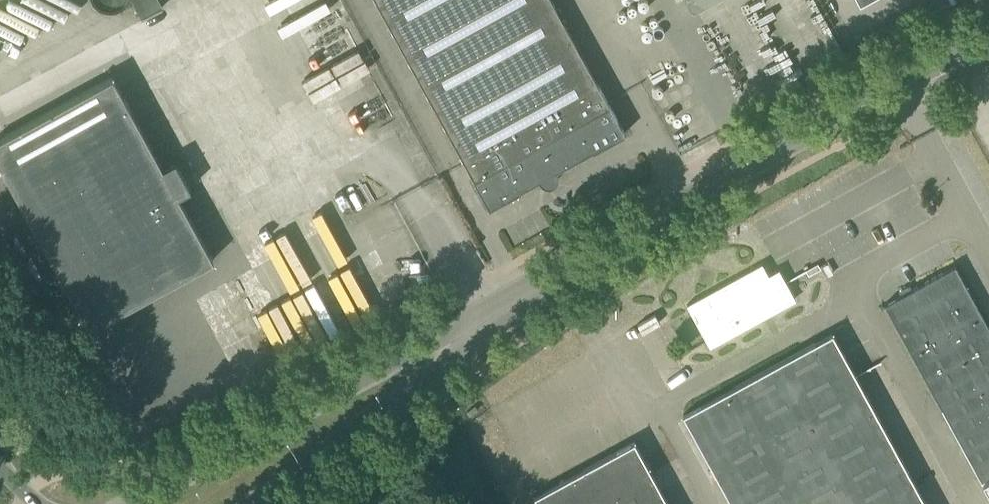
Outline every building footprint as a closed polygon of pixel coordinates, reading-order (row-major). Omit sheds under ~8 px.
[(558,169),(625,132),(609,103),(609,104),(607,101),(552,0),(377,0),(474,178),(473,178),(489,207),(539,180),(542,183),(548,185),(553,184),(557,180),(559,175),(558,169)] [(0,137),(0,163),(89,326),(213,258),(178,194),(191,187),(175,159),(162,166),(113,75),(0,137)] [(818,262),(806,268),(809,274),(821,268),(818,262)] [(795,298),(786,282),(786,281),(779,268),(768,274),(762,263),(687,304),(710,345),(795,298)] [(885,303),(981,480),(988,476),(988,327),(955,265),(912,288),(909,284),(908,285),(908,287),(901,291),(903,293),(885,303)] [(733,503),(821,503),(831,499),(833,503),(926,503),(832,332),(683,413),(733,503)] [(5,394),(13,403),(24,393),(15,384),(5,394)] [(633,440),(534,495),(539,503),(668,503),(633,440)]
